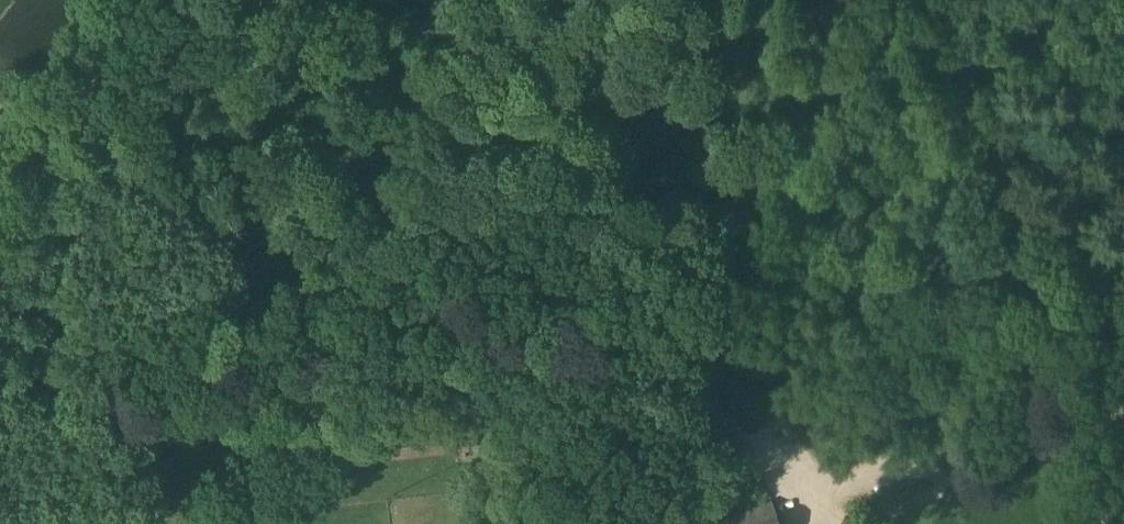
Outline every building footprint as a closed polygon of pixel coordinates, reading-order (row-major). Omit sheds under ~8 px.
[(712,521),(714,523),(779,523),(770,500),(712,521)]
